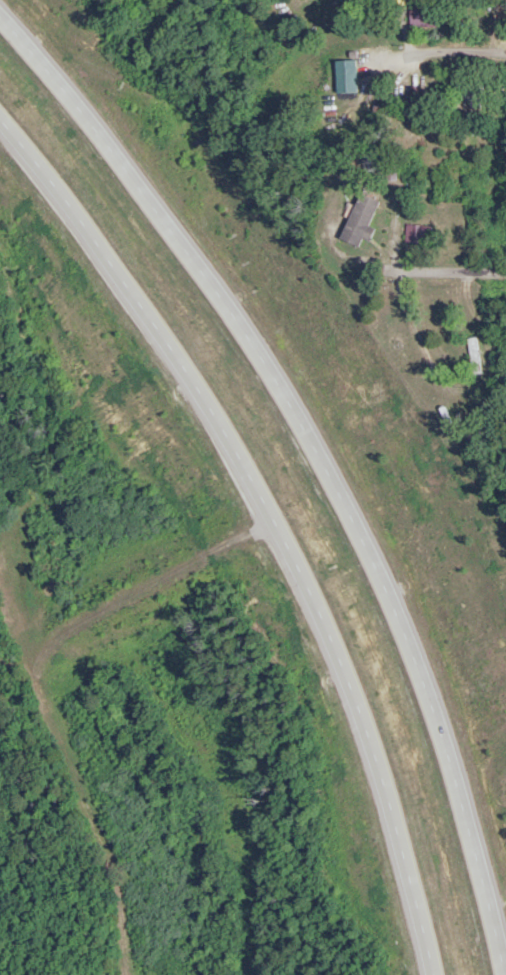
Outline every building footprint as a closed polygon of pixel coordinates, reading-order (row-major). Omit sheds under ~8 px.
[(408,25),(435,25),(435,3),(408,3),(408,25)] [(358,60),(338,60),(338,92),(358,92),(358,60)] [(375,226),(386,201),(366,193),(347,238),(365,246),(368,238),(376,241),(381,228),(375,226)] [(465,338),(465,365),(476,365),(476,338),(465,338)]
